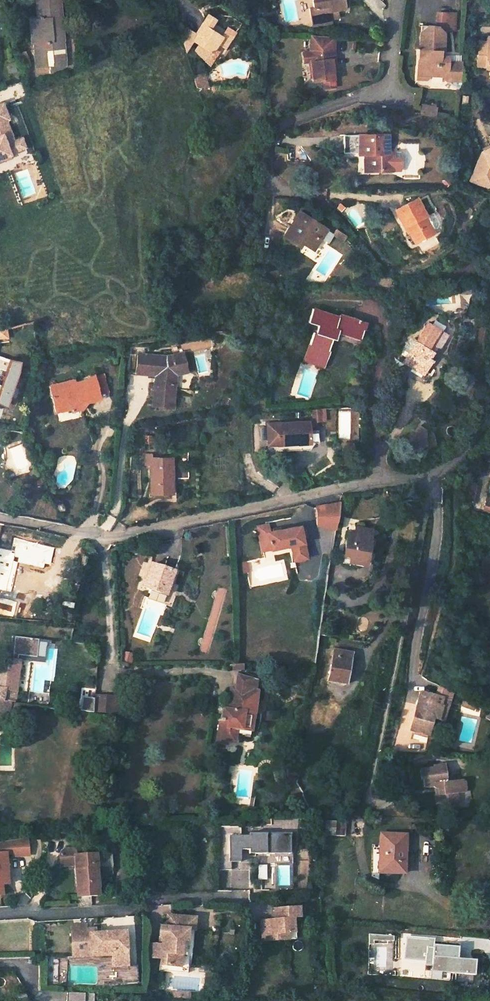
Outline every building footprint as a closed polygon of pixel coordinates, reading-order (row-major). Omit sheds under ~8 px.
[(58,0),(38,0),(38,6),(36,6),(37,15),(39,15),(40,27),(33,27),(34,42),(41,41),(42,48),(53,47),(53,40),(61,40),(58,0)] [(314,8),(309,9),(313,24),(313,23),(331,20),(329,13),(337,11),(345,10),(343,0),(313,0),(314,8)] [(337,11),(329,13),(331,20),(338,19),(337,11)] [(188,26),(181,28),(187,48),(194,37),(200,41),(196,47),(207,58),(219,40),(226,44),(233,34),(225,29),(222,34),(210,27),(216,17),(208,12),(196,31),(188,26)] [(442,59),(442,55),(446,54),(447,36),(441,29),(425,27),(423,51),(427,56),(420,62),(420,72),(429,73),(432,77),(444,78),(455,89),(462,89),(463,66),(450,65),(450,59),(442,59)] [(488,37),(488,41),(488,42),(488,46),(479,45),(478,65),(487,66),(486,68),(489,68),(489,37),(488,37)] [(312,61),(314,82),(325,80),(326,89),(336,88),(333,66),(332,60),(334,59),(336,59),(334,51),(316,53),(316,60),(312,61)] [(205,71),(194,74),(197,84),(209,84),(205,71)] [(12,156),(11,154),(19,151),(15,142),(8,121),(10,120),(4,103),(0,105),(0,160),(12,156)] [(436,107),(422,105),(422,112),(435,113),(436,107)] [(389,155),(388,136),(359,137),(359,157),(366,157),(366,160),(364,161),(364,171),(380,171),(380,174),(394,173),(394,155),(389,155)] [(15,142),(19,151),(27,148),(24,139),(15,142)] [(489,188),(489,187),(489,155),(486,157),(483,159),(484,161),(479,164),(472,182),(482,186),(489,188)] [(410,231),(416,242),(433,231),(424,216),(426,215),(416,199),(395,211),(404,227),(407,226),(410,231)] [(295,225),(292,229),(289,227),(282,238),(298,248),(301,244),(312,252),(320,241),(316,238),(322,229),(299,214),(292,223),(295,225)] [(320,241),(326,232),(322,229),(316,238),(320,241)] [(365,323),(339,315),(338,317),(312,309),(308,322),(318,325),(316,333),(314,332),(305,360),(324,366),(332,338),(336,340),(339,331),(361,338),(365,323)] [(407,357),(425,367),(431,356),(424,352),(432,339),(434,340),(441,329),(428,321),(407,357)] [(9,336),(8,328),(0,329),(0,338),(9,336)] [(174,376),(192,369),(185,352),(170,359),(140,355),(137,373),(162,377),(159,406),(177,408),(180,385),(173,384),(174,376)] [(405,360),(426,372),(434,358),(431,356),(425,367),(407,357),(405,360)] [(104,372),(97,375),(101,393),(109,391),(104,372)] [(101,393),(97,375),(88,376),(89,379),(77,382),(76,379),(51,385),(56,409),(64,407),(66,404),(70,403),(71,409),(71,411),(83,409),(81,403),(81,400),(85,400),(88,402),(102,398),(101,393)] [(57,412),(71,409),(70,403),(66,404),(64,407),(56,409),(57,412)] [(314,422),(323,421),(321,409),(313,410),(314,422)] [(307,444),(306,421),(265,424),(266,441),(275,440),(276,440),(276,438),(281,438),(281,445),(298,444),(307,444)] [(151,464),(151,493),(172,493),(172,489),(172,458),(152,458),(152,455),(145,455),(145,465),(151,464)] [(477,488),(462,485),(459,499),(474,502),(477,488)] [(340,502),(315,507),(316,526),(336,529),(340,502)] [(266,526),(254,528),(259,552),(288,546),(291,561),(303,558),(296,524),(267,530),(266,526)] [(348,532),(344,559),(363,562),(368,529),(355,527),(354,533),(348,532)] [(164,593),(165,594),(172,569),(149,562),(144,580),(142,579),(139,586),(148,589),(164,593)] [(149,592),(148,597),(162,601),(164,593),(148,589),(147,592),(149,592)] [(9,655),(35,661),(40,642),(14,636),(9,655)] [(334,651),(328,683),(346,687),(352,655),(334,651)] [(10,715),(10,709),(11,704),(16,704),(20,662),(0,661),(0,713),(10,715)] [(220,725),(218,742),(227,744),(227,740),(235,742),(237,734),(241,734),(241,736),(251,738),(255,712),(253,711),(254,703),(257,703),(259,691),(256,690),(258,681),(239,677),(236,690),(232,689),(229,711),(225,711),(224,720),(222,720),(222,725),(220,725)] [(419,699),(410,730),(428,735),(433,718),(437,705),(440,705),(442,697),(426,692),(423,700),(419,699)] [(115,697),(94,696),(93,712),(114,713),(115,697)] [(450,699),(442,697),(440,705),(437,705),(433,718),(444,721),(450,699)] [(475,704),(464,698),(461,703),(473,708),(475,704)] [(397,738),(387,735),(383,748),(392,751),(397,738)] [(435,795),(436,804),(445,803),(447,800),(457,799),(456,793),(463,792),(465,790),(464,782),(462,780),(447,782),(445,764),(433,766),(434,768),(420,769),(421,779),(424,778),(424,786),(434,785),(434,786),(436,788),(438,788),(439,794),(437,794),(435,795)] [(347,815),(326,816),(326,836),(347,836),(347,815)] [(408,837),(383,835),(380,874),(399,875),(400,864),(406,865),(408,837)] [(250,836),(228,836),(228,877),(242,877),(242,870),(250,870),(250,858),(259,858),(259,862),(299,862),(299,842),(259,842),(259,845),(250,844),(250,836)] [(6,884),(4,853),(11,853),(11,856),(27,855),(26,838),(0,842),(0,884),(6,884)] [(59,866),(75,866),(74,856),(74,850),(63,850),(62,850),(60,851),(59,852),(59,853),(58,855),(59,856),(59,866)] [(75,866),(76,897),(96,897),(95,869),(111,869),(111,855),(74,856),(75,866)] [(275,922),(261,922),(262,943),(276,942),(275,936),(290,935),(289,919),(298,919),(298,910),(273,911),(273,917),(274,917),(275,922)] [(169,927),(164,926),(162,936),(165,936),(159,969),(187,975),(191,958),(193,958),(198,932),(193,931),(195,919),(172,915),(169,927)] [(110,955),(110,968),(125,967),(124,943),(102,944),(102,934),(95,934),(89,934),(85,929),(85,924),(71,924),(71,941),(74,941),(78,936),(82,939),(82,954),(110,953),(110,955)] [(124,933),(102,934),(102,944),(124,943),(124,933)] [(74,941),(71,941),(72,956),(110,955),(110,953),(82,954),(82,939),(78,936),(74,941)] [(380,937),(370,936),(370,946),(375,946),(379,942),(380,937)] [(429,974),(432,974),(445,975),(454,976),(456,949),(431,947),(431,951),(425,951),(426,942),(403,940),(401,964),(424,965),(424,960),(430,960),(429,974)] [(95,992),(67,991),(67,1000),(95,1000),(95,992)]
